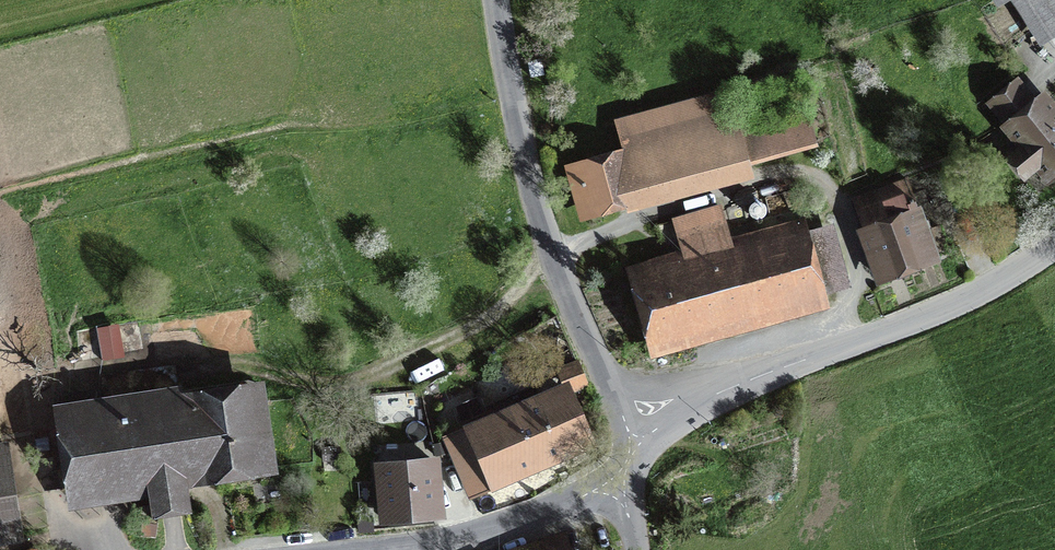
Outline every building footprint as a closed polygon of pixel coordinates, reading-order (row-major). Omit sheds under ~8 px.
[(1054,45),(1054,0),(1026,0),(1054,45)] [(540,61),(531,62),(533,79),(542,78),(540,61)] [(587,209),(639,196),(637,189),(812,142),(805,115),(740,132),(737,120),(731,121),(724,95),(618,123),(625,150),(596,158),(599,165),(577,171),(587,209)] [(1047,175),(1054,169),(1054,112),(1045,100),(1009,130),(1024,147),(1010,158),(1024,176),(1038,165),(1047,175)] [(858,197),(886,274),(934,256),(906,179),(858,197)] [(774,307),(824,293),(807,233),(776,241),(775,238),(732,250),(720,208),(675,220),(687,259),(637,273),(656,340),(762,310),(766,324),(778,321),(774,307)] [(566,391),(451,440),(472,491),(588,442),(566,391)] [(66,424),(76,487),(151,476),(156,512),(185,507),(180,471),(204,468),(205,471),(260,463),(250,396),(66,424)] [(472,403),(459,408),(465,422),(477,418),(472,403)] [(18,535),(4,453),(0,454),(0,537),(18,535)] [(432,465),(385,468),(388,517),(435,514),(432,465)]
